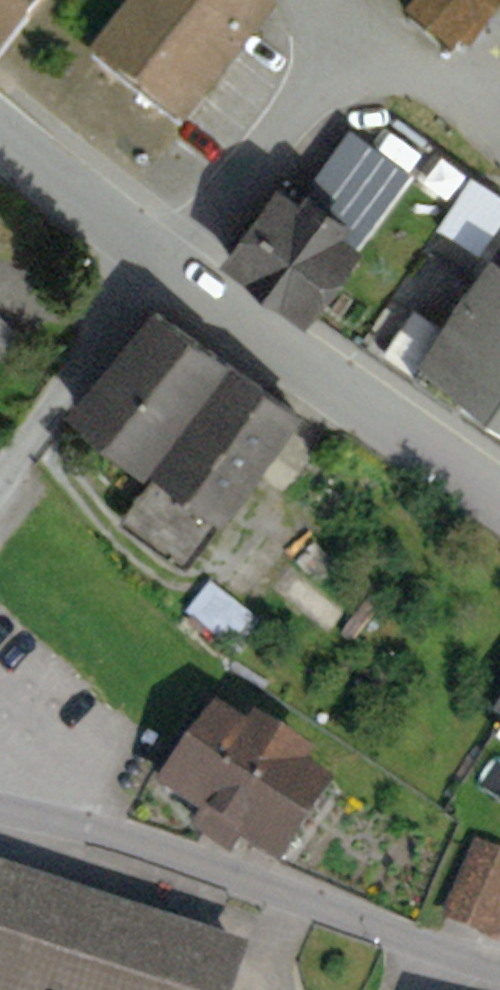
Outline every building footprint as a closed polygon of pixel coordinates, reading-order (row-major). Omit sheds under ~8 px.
[(49,0),(0,0),(0,67),(49,0)] [(241,0),(133,0),(82,67),(172,136),(264,17),(241,0)] [(404,11),(453,52),(461,43),(469,49),(499,11),(499,0),(414,0),(404,11)] [(374,243),(284,187),(231,271),(321,327),(374,243)] [(449,355),(499,389),(499,279),(449,355)] [(148,307),(67,416),(264,561),(345,452),(148,307)] [(0,316),(0,365),(25,343),(0,316)] [(354,750),(244,684),(188,777),(298,843),(354,750)] [(471,889),(499,901),(499,819),(471,889)] [(0,875),(0,989),(228,989),(241,951),(0,875)]
